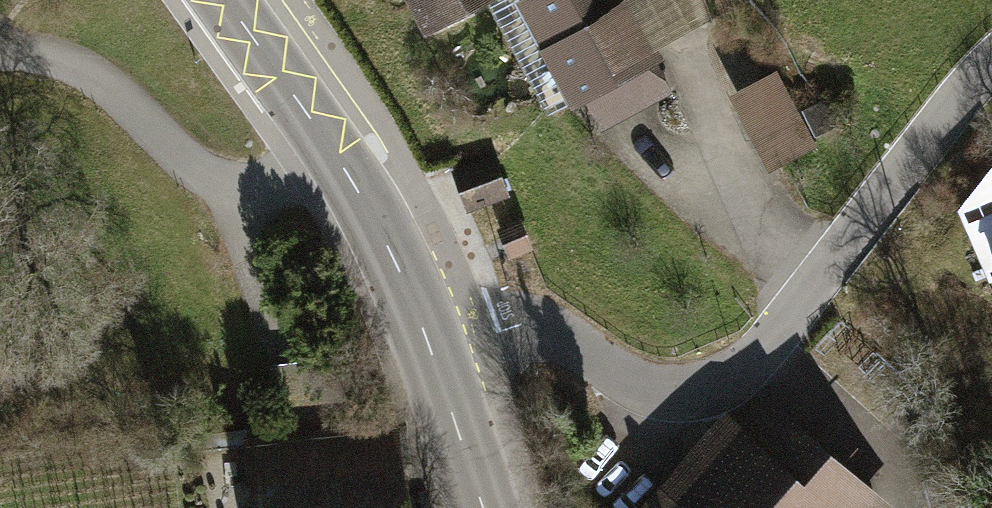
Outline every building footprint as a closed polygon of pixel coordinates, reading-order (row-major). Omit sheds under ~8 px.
[(421,43),(507,0),(400,0),(421,43)] [(627,0),(526,0),(513,7),(570,114),(587,106),(602,134),(677,94),(627,0)] [(734,97),(770,171),(818,148),(781,74),(734,97)] [(496,156),(454,171),(467,208),(500,196),(509,193),(496,156)] [(960,210),(987,267),(991,277),(991,167),(960,210)] [(512,221),(496,226),(506,254),(530,246),(520,218),(512,221)] [(770,403),(745,431),(726,415),(645,507),(892,507),(893,507),(770,403)] [(391,419),(241,435),(249,507),(400,507),(391,419)]
